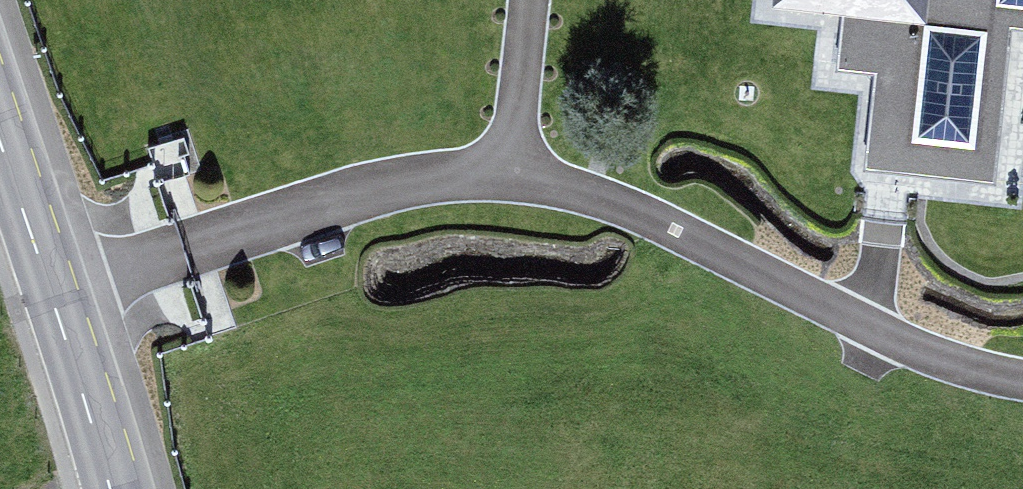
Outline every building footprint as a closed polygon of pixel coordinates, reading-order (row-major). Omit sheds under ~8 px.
[(759,14),(829,22),(823,76),(866,81),(856,171),(982,185),(999,43),(1022,46),(1022,0),(761,0),(759,14)]
